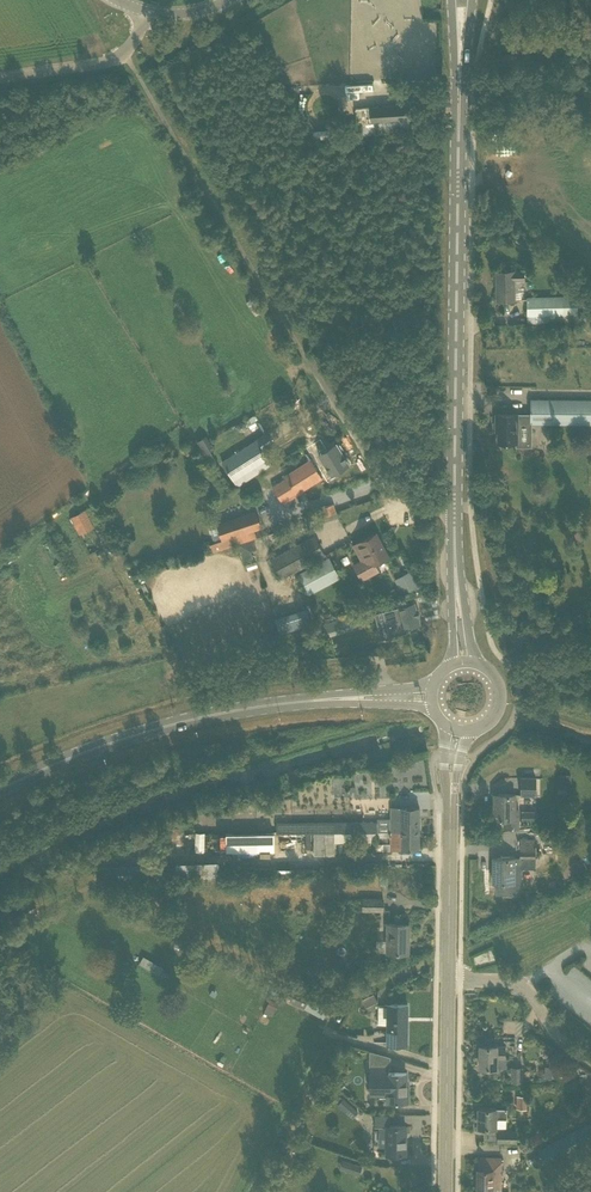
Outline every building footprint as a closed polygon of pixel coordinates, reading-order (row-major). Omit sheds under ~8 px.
[(409,119),(408,105),(371,107),(372,122),(409,119)] [(515,271),(515,273),(497,273),(497,300),(512,300),(524,299),(524,282),(525,282),(525,271),(515,271)] [(578,296),(570,297),(527,298),(528,316),(528,322),(578,321),(578,296)] [(498,443),(518,443),(518,423),(531,423),(590,424),(590,400),(530,399),(530,414),(517,414),(495,414),(495,426),(498,426),(498,443)] [(207,436),(195,444),(202,456),(215,449),(207,436)] [(256,440),(255,441),(222,461),(234,479),(268,458),(256,440)] [(321,453),(310,459),(321,478),(330,473),(331,474),(349,463),(336,443),(321,453)] [(283,501),(321,478),(310,459),(286,474),(287,476),(273,485),(283,501)] [(336,511),(334,503),(317,509),(319,517),(335,512),(336,511)] [(85,509),(71,517),(80,534),(94,527),(85,509)] [(222,539),(260,527),(255,510),(216,523),(222,539)] [(337,517),(335,512),(319,517),(321,523),(337,517)] [(388,556),(376,533),(353,544),(362,560),(354,564),(362,579),(378,570),(374,563),(388,556)] [(325,555),(315,535),(270,559),(281,578),(325,555)] [(252,554),(250,549),(256,547),(253,539),(238,544),(243,557),(252,554)] [(307,595),(340,577),(330,557),(296,575),(307,595)] [(410,571),(398,578),(403,587),(407,593),(418,586),(410,571)] [(416,610),(414,603),(383,611),(389,637),(408,632),(406,627),(420,624),(418,617),(420,616),(418,610),(416,610)] [(352,628),(348,615),(325,622),(328,635),(352,628)] [(571,786),(571,774),(558,774),(558,786),(571,786)] [(536,778),(522,778),(521,795),(536,795),(536,778)] [(517,794),(515,794),(498,794),(498,801),(494,801),(494,819),(504,819),(504,827),(518,828),(519,807),(517,807),(517,794)] [(391,807),(390,831),(391,831),(401,831),(401,828),(411,828),(411,836),(419,836),(420,807),(391,807)] [(536,809),(520,809),(520,821),(536,821),(536,809)] [(276,820),(276,830),(314,831),(326,831),(351,831),(376,831),(378,831),(377,820),(276,820)] [(401,831),(391,831),(391,848),(419,848),(419,836),(411,836),(411,828),(401,828),(401,831)] [(326,831),(314,831),(314,854),(325,854),(325,842),(326,842),(326,831)] [(376,831),(351,831),(351,841),(368,841),(368,838),(375,838),(376,831)] [(261,856),(260,832),(233,832),(233,857),(261,856)] [(521,840),(520,859),(535,859),(535,840),(521,840)] [(493,857),(493,883),(514,883),(514,864),(518,865),(518,858),(493,857)] [(383,910),(383,899),(363,899),(363,910),(383,910)] [(377,951),(387,951),(387,953),(409,953),(409,924),(388,923),(387,940),(377,939),(377,951)] [(289,1001),(304,1008),(310,995),(295,987),(289,1001)] [(378,1001),(374,994),(363,999),(366,1007),(378,1001)] [(269,998),(265,1010),(273,1013),(278,1001),(269,998)] [(407,1044),(408,1005),(385,1004),(384,1022),(387,1022),(387,1044),(407,1044)] [(506,1060),(506,1059),(506,1045),(480,1045),(479,1066),(496,1067),(496,1060),(506,1060)] [(408,1091),(406,1091),(407,1073),(388,1073),(388,1066),(370,1066),(370,1074),(370,1092),(377,1092),(387,1092),(387,1101),(406,1101),(408,1101),(408,1091)] [(523,1083),(523,1067),(511,1067),(511,1083),(523,1083)] [(516,1107),(526,1108),(527,1098),(518,1096),(516,1107)] [(353,1117),(358,1112),(358,1111),(343,1098),(337,1104),(353,1117)] [(507,1108),(479,1107),(478,1127),(496,1127),(496,1118),(506,1118),(507,1108)] [(538,1149),(546,1164),(590,1142),(590,1123),(538,1149)] [(386,1132),(386,1155),(406,1155),(405,1127),(375,1127),(375,1132),(386,1132)] [(516,1131),(498,1131),(498,1141),(516,1141),(516,1131)] [(523,1151),(545,1139),(541,1132),(532,1137),(519,1145),(523,1151)] [(478,1157),(478,1169),(477,1169),(477,1191),(501,1191),(502,1158),(478,1157)] [(341,1158),(338,1167),(358,1174),(362,1164),(341,1158)]
